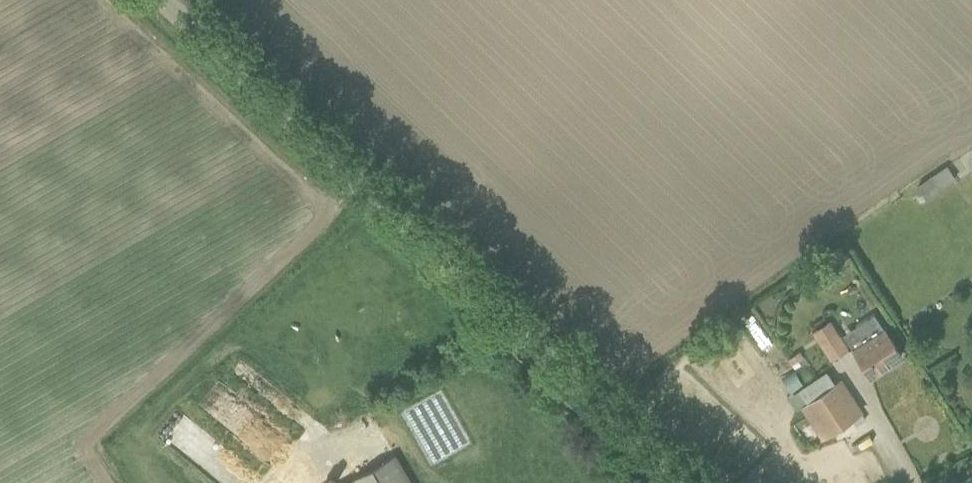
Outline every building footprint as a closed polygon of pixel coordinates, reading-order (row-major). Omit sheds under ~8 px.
[(913,182),(921,197),(953,180),(945,165),(913,182)] [(851,347),(859,359),(870,376),(902,355),(875,314),(845,334),(853,346),(851,347)] [(819,341),(830,359),(848,348),(836,330),(819,341)] [(862,412),(851,395),(841,380),(836,384),(827,371),(799,389),(808,402),(801,406),(822,437),(862,412)] [(396,452),(349,479),(349,480),(345,482),(413,482),(396,452)]
